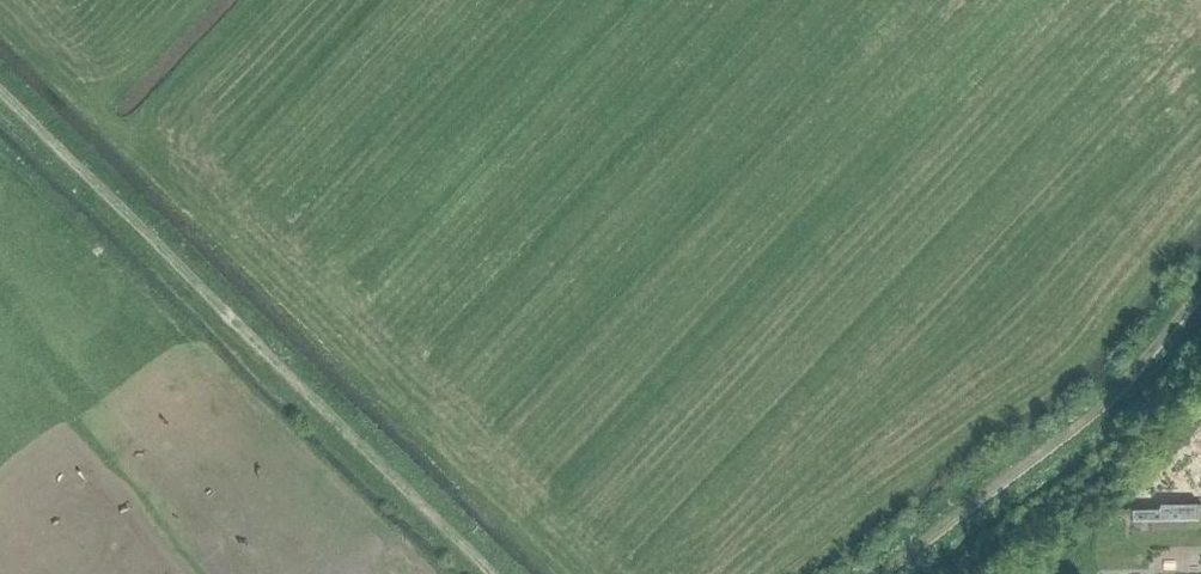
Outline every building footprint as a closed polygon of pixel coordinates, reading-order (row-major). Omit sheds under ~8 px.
[(1200,517),(1199,494),(1134,496),(1135,520),(1200,517)]
